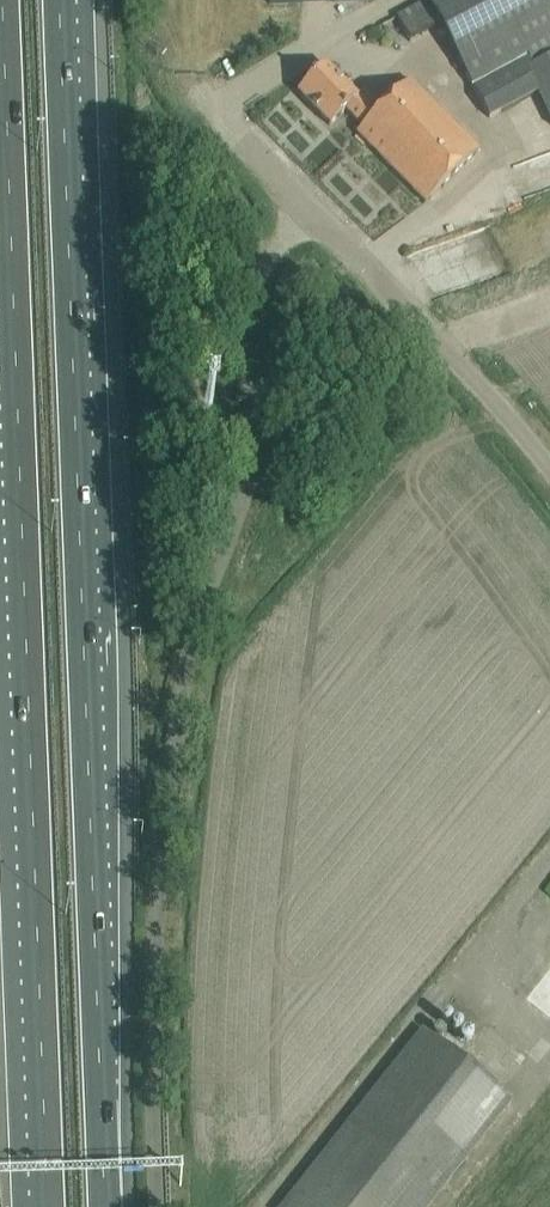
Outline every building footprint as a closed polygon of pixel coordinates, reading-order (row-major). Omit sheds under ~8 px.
[(397,16),(411,41),(439,26),(449,43),(490,119),(538,93),(527,70),(549,58),(549,0),(426,0),(426,1),(397,16)] [(527,70),(538,93),(549,117),(549,58),(527,70)] [(326,65),(315,76),(298,92),(331,126),(346,110),(363,127),(383,107),(367,91),(360,98),(326,65)] [(383,107),(363,127),(358,132),(426,203),(443,186),(479,151),(409,81),(383,107)] [(249,256),(239,250),(233,260),(243,266),(249,256)]
